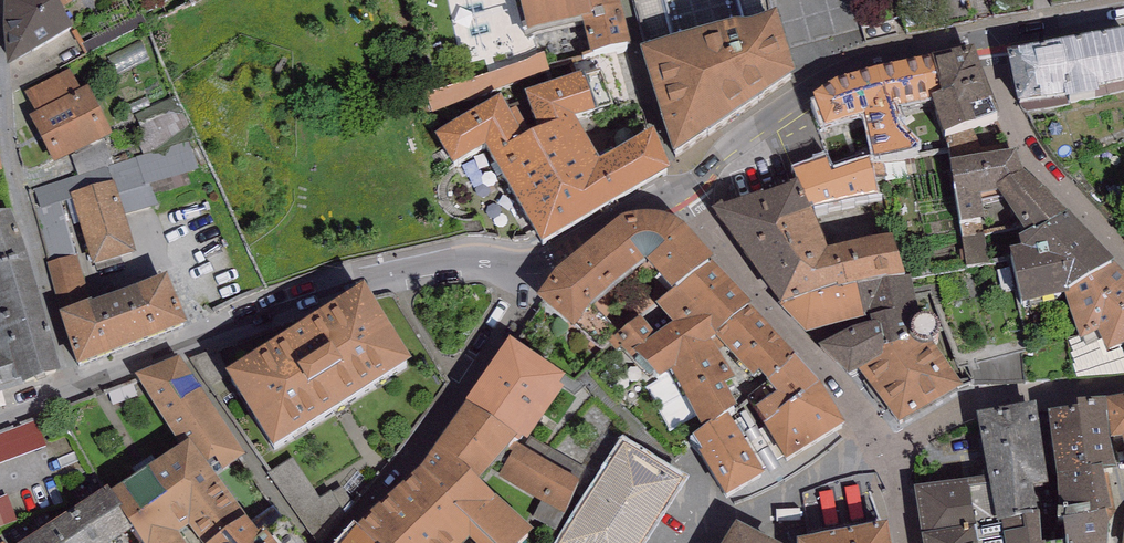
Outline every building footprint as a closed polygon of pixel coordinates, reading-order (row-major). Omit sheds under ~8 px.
[(74,31),(55,0),(5,0),(4,0),(4,28),(7,69),(74,31)] [(528,35),(581,22),(590,58),(631,48),(619,0),(520,0),(528,35)] [(780,14),(642,52),(673,158),(795,77),(780,14)] [(1017,107),(1099,91),(1098,88),(1123,83),(1123,31),(1007,54),(1017,107)] [(974,44),(931,53),(941,88),(930,93),(943,130),(998,110),(974,44)] [(836,77),(813,92),(815,96),(810,97),(821,131),(864,116),(874,161),(948,149),(943,130),(930,93),(941,88),(931,53),(836,77)] [(25,93),(37,114),(81,91),(70,70),(25,93)] [(502,99),(436,137),(453,168),(485,149),(541,246),(671,173),(654,132),(600,163),(575,120),(595,115),(581,76),(525,94),(533,119),(522,125),(516,112),(510,115),(502,99)] [(30,117),(54,166),(113,137),(90,88),(81,91),(37,114),(30,117)] [(952,138),(956,162),(984,157),(980,133),(952,138)] [(1018,152),(952,163),(966,268),(1011,259),(1009,252),(1022,250),(1019,241),(1025,237),(1035,232),(1036,234),(1068,214),(1023,175),(1018,152)] [(826,157),(795,167),(798,177),(811,206),(879,192),(870,154),(831,169),(826,157)] [(78,177),(33,189),(40,210),(72,201),(70,196),(83,192),(78,177)] [(798,177),(711,206),(779,301),(836,281),(838,285),(905,274),(892,232),(828,246),(811,206),(798,177)] [(83,192),(70,196),(72,201),(92,267),(136,254),(114,182),(83,192)] [(0,211),(0,396),(62,379),(13,207),(0,211)] [(1025,237),(1019,241),(1022,250),(1009,252),(1011,259),(1021,307),(1065,298),(1069,297),(1068,292),(1115,266),(1068,214),(1036,234),(1035,232),(1025,237)] [(626,219),(616,225),(645,265),(673,293),(712,264),(715,262),(679,226),(669,217),(656,216),(643,216),(632,216),(626,219)] [(645,265),(616,225),(556,273),(536,300),(576,333),(593,307),(645,265)] [(48,264),(64,314),(93,304),(77,254),(48,264)] [(751,308),(712,264),(673,293),(609,341),(618,352),(621,349),(628,358),(636,353),(660,378),(669,372),(751,308)] [(1115,266),(1068,292),(1069,297),(1065,298),(1081,342),(1098,335),(1107,354),(1123,348),(1123,275),(1115,266)] [(836,281),(779,301),(849,373),(861,367),(883,354),(883,344),(910,332),(910,325),(912,320),(907,300),(913,289),(909,275),(905,274),(838,285),(836,281)] [(64,314),(60,315),(78,367),(187,328),(169,276),(93,304),(64,314)] [(364,290),(225,377),(273,453),(412,366),(364,290)] [(796,360),(751,308),(669,372),(703,433),(749,401),(796,360)] [(883,354),(861,367),(901,423),(965,386),(934,342),(938,338),(941,333),(942,327),(940,321),(937,317),(932,314),(926,312),(921,313),(916,316),(912,320),(910,325),(910,332),(883,344),(883,354)] [(565,379),(509,342),(466,406),(522,443),(527,447),(564,392),(559,388),(565,379)] [(180,358),(135,376),(181,449),(189,443),(217,478),(246,457),(180,358)] [(796,360),(749,401),(768,426),(763,429),(786,463),(844,429),(819,386),(796,360)] [(1107,402),(1114,441),(1123,440),(1123,443),(1123,399),(1107,402)] [(703,433),(689,443),(727,498),(764,474),(766,477),(786,463),(763,429),(768,426),(749,401),(703,433)] [(1104,401),(1077,404),(1077,411),(1048,414),(1048,420),(1056,485),(1058,502),(1058,524),(1063,523),(1066,542),(1107,542),(1108,531),(1107,523),(1116,513),(1108,474),(1115,474),(1104,401)] [(1036,405),(976,416),(989,479),(996,524),(1002,523),(1035,517),(1032,488),(1056,485),(1048,420),(1040,422),(1036,405)] [(522,443),(466,406),(437,450),(479,485),(509,452),(512,454),(522,443)] [(0,434),(0,465),(46,448),(36,421),(0,434)] [(111,494),(122,510),(119,512),(133,532),(141,542),(169,542),(188,531),(199,542),(265,542),(244,523),(217,478),(189,443),(181,449),(111,494)] [(623,446),(562,542),(644,542),(682,482),(623,446)] [(357,531),(371,542),(467,542),(468,542),(469,542),(522,542),(533,534),(479,485),(437,450),(413,479),(357,531)] [(989,479),(915,491),(923,542),(1003,529),(1002,523),(996,524),(989,479)] [(111,494),(107,488),(28,542),(116,542),(133,532),(119,512),(122,510),(111,494)] [(0,498),(0,527),(17,521),(7,495),(0,498)] [(1002,523),(1003,529),(1005,542),(1042,542),(1039,516),(1035,517),(1002,523)] [(802,542),(891,542),(888,526),(802,542)] [(736,527),(726,542),(766,542),(736,527)] [(923,542),(1005,542),(1003,529),(923,542)] [(169,542),(199,542),(188,531),(169,542)] [(357,531),(347,542),(371,542),(357,531)]
